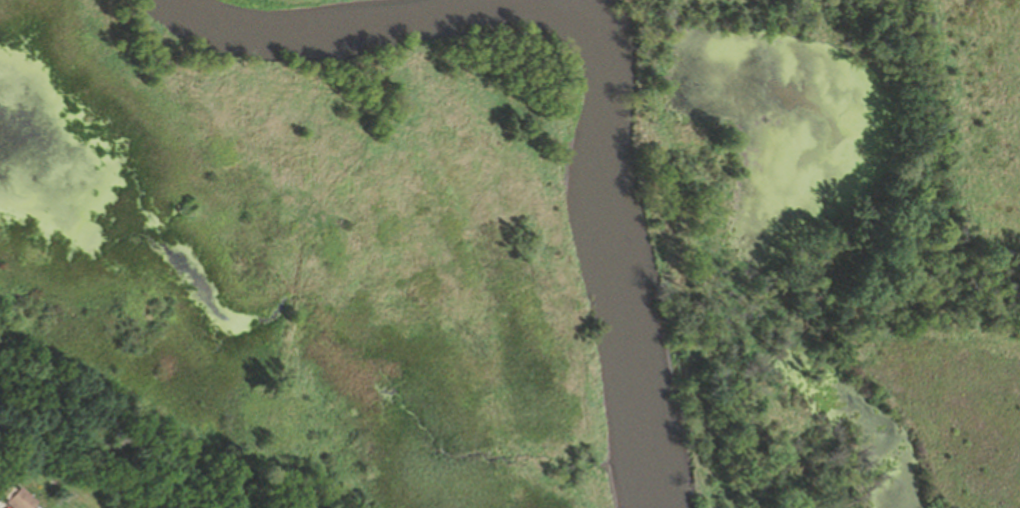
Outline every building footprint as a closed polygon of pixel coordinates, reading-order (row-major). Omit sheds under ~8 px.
[(32,500),(13,484),(0,499),(0,501),(8,507),(25,507),(32,500)]
